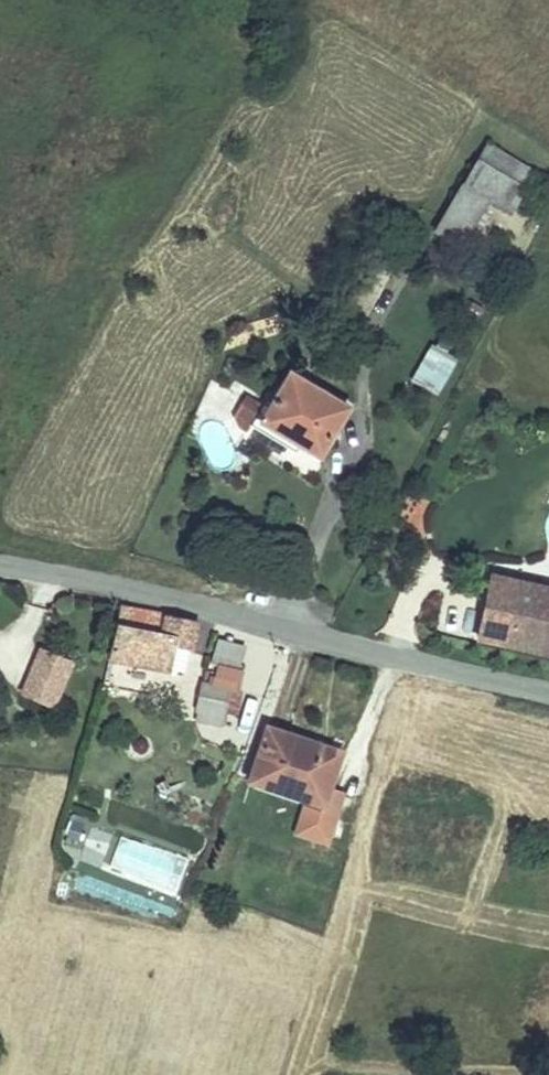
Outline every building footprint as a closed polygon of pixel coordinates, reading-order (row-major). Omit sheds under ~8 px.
[(526,187),(478,159),(436,231),(460,245),(488,198),(512,212),(526,187)] [(454,366),(429,352),(415,377),(439,391),(454,366)] [(350,408),(291,373),(262,422),(294,441),(297,436),(323,452),(350,408)] [(260,410),(243,400),(240,406),(257,416),(260,410)] [(257,416),(240,406),(235,415),(240,425),(248,430),(257,416)] [(287,453),(294,441),(262,422),(255,434),(287,453)] [(484,637),(548,652),(548,588),(497,577),(484,637)] [(193,652),(199,621),(122,605),(111,657),(186,673),(191,651),(193,652)] [(239,671),(245,647),(219,640),(213,663),(239,671)] [(36,643),(17,691),(55,705),(74,657),(36,643)] [(230,689),(204,684),(198,710),(225,716),(225,714),(227,705),(230,689)] [(227,705),(225,714),(237,717),(242,693),(230,691),(227,705)] [(225,716),(198,710),(196,721),(223,727),(225,716)] [(300,744),(301,739),(268,728),(266,733),(300,744)] [(266,733),(251,781),(323,805),(341,752),(301,739),(300,744),(266,733)] [(73,820),(84,823),(86,817),(75,814),(73,820)] [(79,840),(84,823),(73,820),(67,837),(79,840)]
